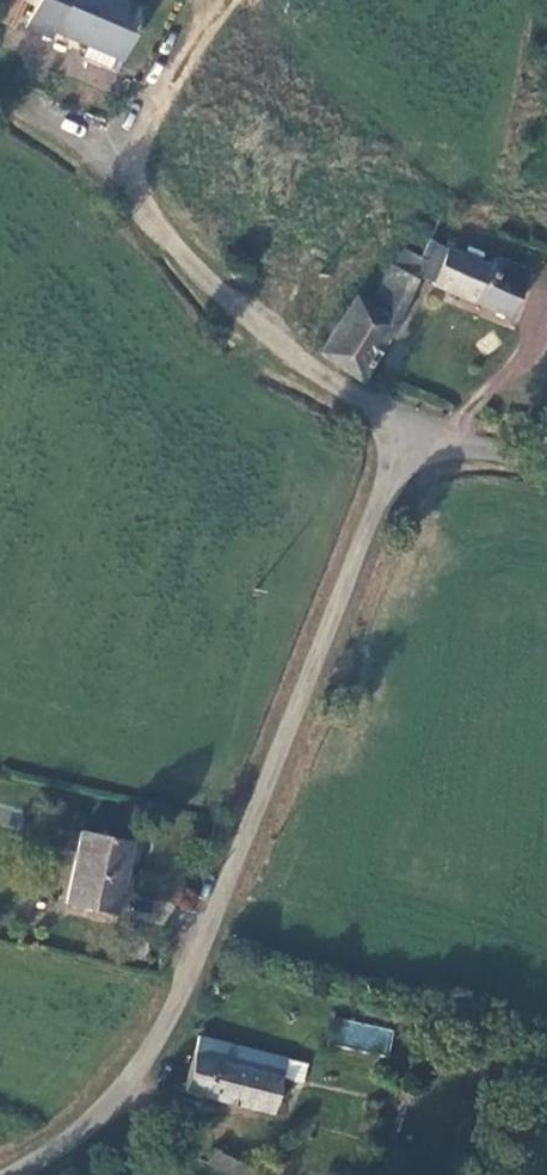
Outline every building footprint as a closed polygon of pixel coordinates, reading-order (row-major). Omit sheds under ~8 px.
[(128,55),(149,5),(138,0),(41,0),(40,2),(31,23),(57,34),(60,27),(128,55)] [(313,355),(357,382),(389,333),(417,280),(506,320),(528,274),(495,258),(491,267),(431,242),(426,255),(399,249),(368,306),(350,296),(313,355)] [(245,268),(239,265),(233,266),(229,271),(230,277),(234,282),(240,282),(245,279),(247,273),(245,268)] [(21,827),(23,808),(0,806),(0,825),(21,827)] [(64,901),(114,911),(131,844),(83,832),(64,901)] [(391,1053),(393,1027),(337,1021),(334,1047),(391,1053)] [(308,1064),(197,1038),(182,1092),(270,1114),(279,1077),(303,1083),(308,1064)] [(211,1153),(207,1166),(227,1174),(247,1174),(249,1170),(211,1153)]
